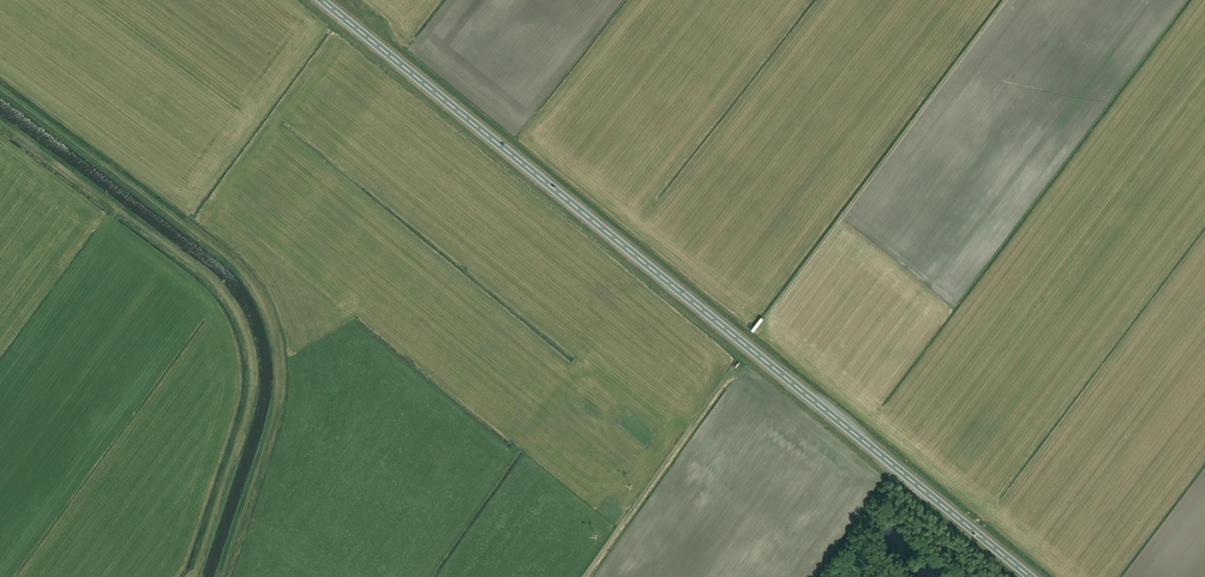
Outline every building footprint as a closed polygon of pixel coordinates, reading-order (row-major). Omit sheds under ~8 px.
[(625,238),(623,241),(635,252),(638,250),(625,238)]
